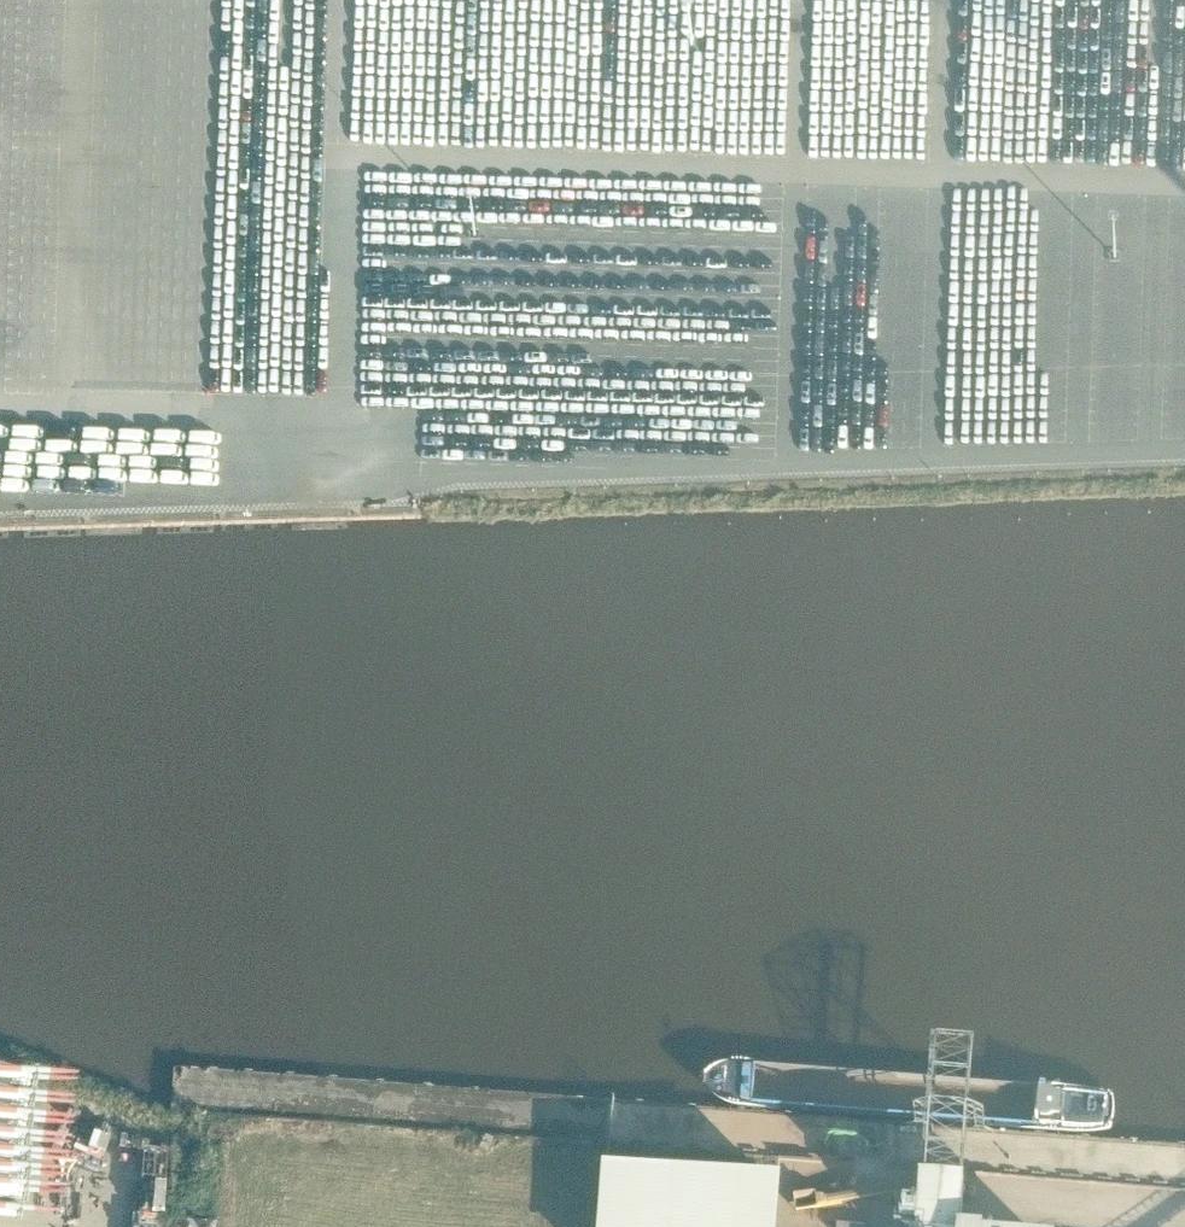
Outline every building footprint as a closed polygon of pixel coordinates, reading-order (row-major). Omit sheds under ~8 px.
[(602,1165),(598,1226),(772,1226),(775,1176),(602,1165)] [(965,1179),(918,1176),(915,1226),(960,1226),(965,1179)]
